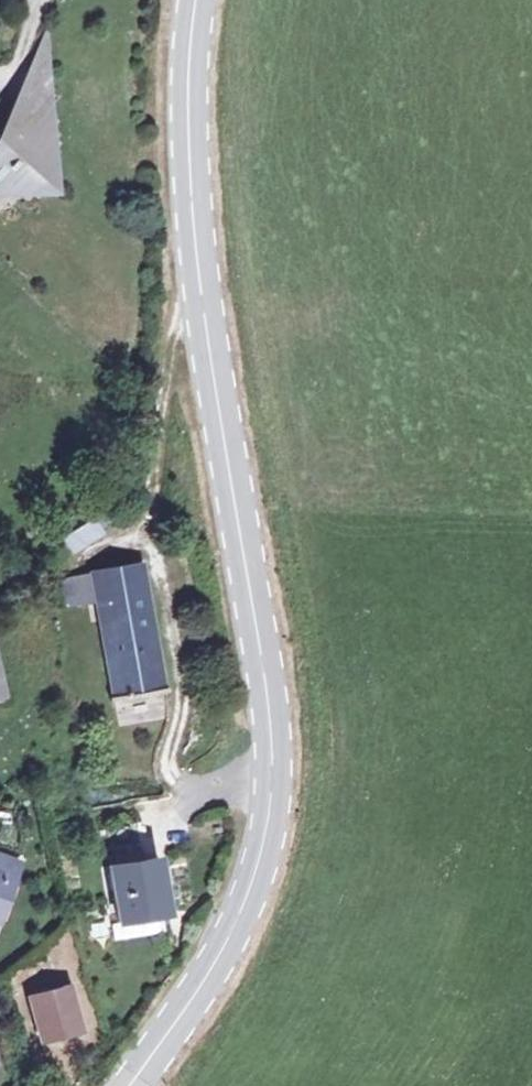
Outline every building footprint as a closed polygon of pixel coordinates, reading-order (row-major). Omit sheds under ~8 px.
[(27,67),(27,71),(57,88),(39,40),(27,67)] [(27,71),(25,91),(58,112),(69,98),(57,88),(27,71)] [(16,193),(27,182),(38,191),(59,166),(50,158),(60,143),(49,132),(61,116),(58,112),(25,91),(12,107),(18,113),(4,131),(11,136),(3,147),(0,146),(0,182),(16,193)] [(0,182),(0,193),(16,193),(0,182)] [(72,555),(106,536),(95,518),(62,537),(72,555)] [(138,564),(91,573),(114,700),(161,691),(138,564)] [(122,931),(131,930),(158,924),(172,921),(161,866),(148,868),(139,830),(109,837),(115,865),(119,864),(121,873),(111,874),(122,931)] [(0,857),(0,926),(1,927),(22,865),(0,857)] [(158,924),(131,930),(133,938),(159,931),(158,924)] [(72,986),(27,996),(39,1042),(82,1033),(72,986)]
